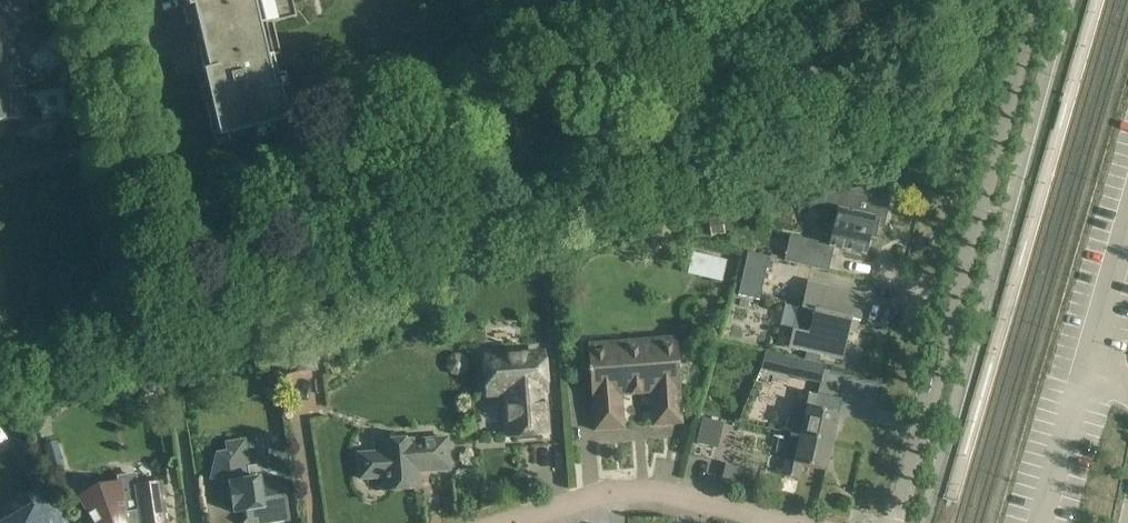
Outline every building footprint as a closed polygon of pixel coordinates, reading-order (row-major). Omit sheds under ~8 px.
[(19,31),(16,19),(11,20),(6,0),(0,0),(0,36),(19,31)] [(190,7),(189,7),(191,14),(191,13),(194,24),(193,24),(197,41),(203,40),(210,71),(204,72),(213,106),(216,116),(221,114),(226,135),(225,136),(225,138),(290,123),(289,120),(288,121),(281,90),(282,90),(281,88),(278,78),(279,77),(274,56),(268,57),(261,27),(285,21),(280,4),(293,1),(293,0),(188,0),(190,7)] [(23,72),(17,45),(22,44),(19,31),(0,36),(0,78),(23,72)] [(4,136),(0,122),(20,118),(13,88),(26,85),(23,72),(0,78),(0,137),(4,136)] [(885,222),(892,193),(868,187),(817,197),(815,206),(828,209),(823,227),(832,229),(828,247),(866,256),(870,238),(876,239),(880,221),(885,222)] [(721,216),(708,218),(711,238),(725,235),(721,216)] [(832,255),(811,250),(813,241),(790,236),(784,262),(828,272),(832,255)] [(738,296),(759,301),(769,258),(748,253),(738,296)] [(710,257),(707,271),(723,276),(727,261),(710,257)] [(860,322),(866,297),(808,283),(802,307),(796,306),(796,307),(859,322),(860,322)] [(796,307),(788,347),(805,351),(807,351),(805,362),(818,365),(820,354),(842,359),(849,331),(856,333),(859,322),(796,307)] [(257,351),(269,349),(265,327),(254,329),(257,351)] [(606,343),(588,344),(590,370),(588,370),(588,374),(590,374),(593,409),(595,431),(624,429),(622,397),(651,394),(654,427),(683,424),(681,402),(677,345),(614,350),(606,343)] [(468,369),(468,362),(464,356),(457,354),(451,356),(446,362),(446,369),(451,375),(457,377),(464,375),(468,369)] [(547,390),(544,355),(483,360),(486,395),(506,393),(510,437),(546,434),(543,390),(547,390)] [(793,359),(789,377),(790,377),(821,384),(825,366),(818,365),(805,362),(793,359)] [(148,405),(153,395),(143,389),(137,399),(148,405)] [(798,406),(791,434),(800,436),(833,443),(839,415),(815,410),(818,396),(801,392),(798,406)] [(701,419),(696,444),(717,449),(723,424),(701,419)] [(785,462),(782,476),(799,480),(802,466),(827,471),(833,443),(800,436),(791,434),(791,435),(785,462)] [(426,472),(449,470),(447,439),(416,441),(416,440),(381,442),(382,453),(359,455),(361,479),(386,478),(390,481),(391,491),(420,489),(418,470),(425,470),(426,472)] [(289,521),(285,490),(278,491),(276,476),(267,478),(266,473),(258,466),(258,465),(249,467),(245,441),(227,443),(228,452),(217,454),(212,479),(230,483),(235,513),(248,511),(249,517),(257,522),(259,522),(266,522),(273,522),(289,521)] [(162,482),(138,486),(137,474),(117,477),(118,482),(98,486),(78,498),(93,522),(168,522),(162,482)] [(45,487),(28,498),(32,505),(16,515),(17,518),(11,522),(10,522),(66,522),(45,487)]
